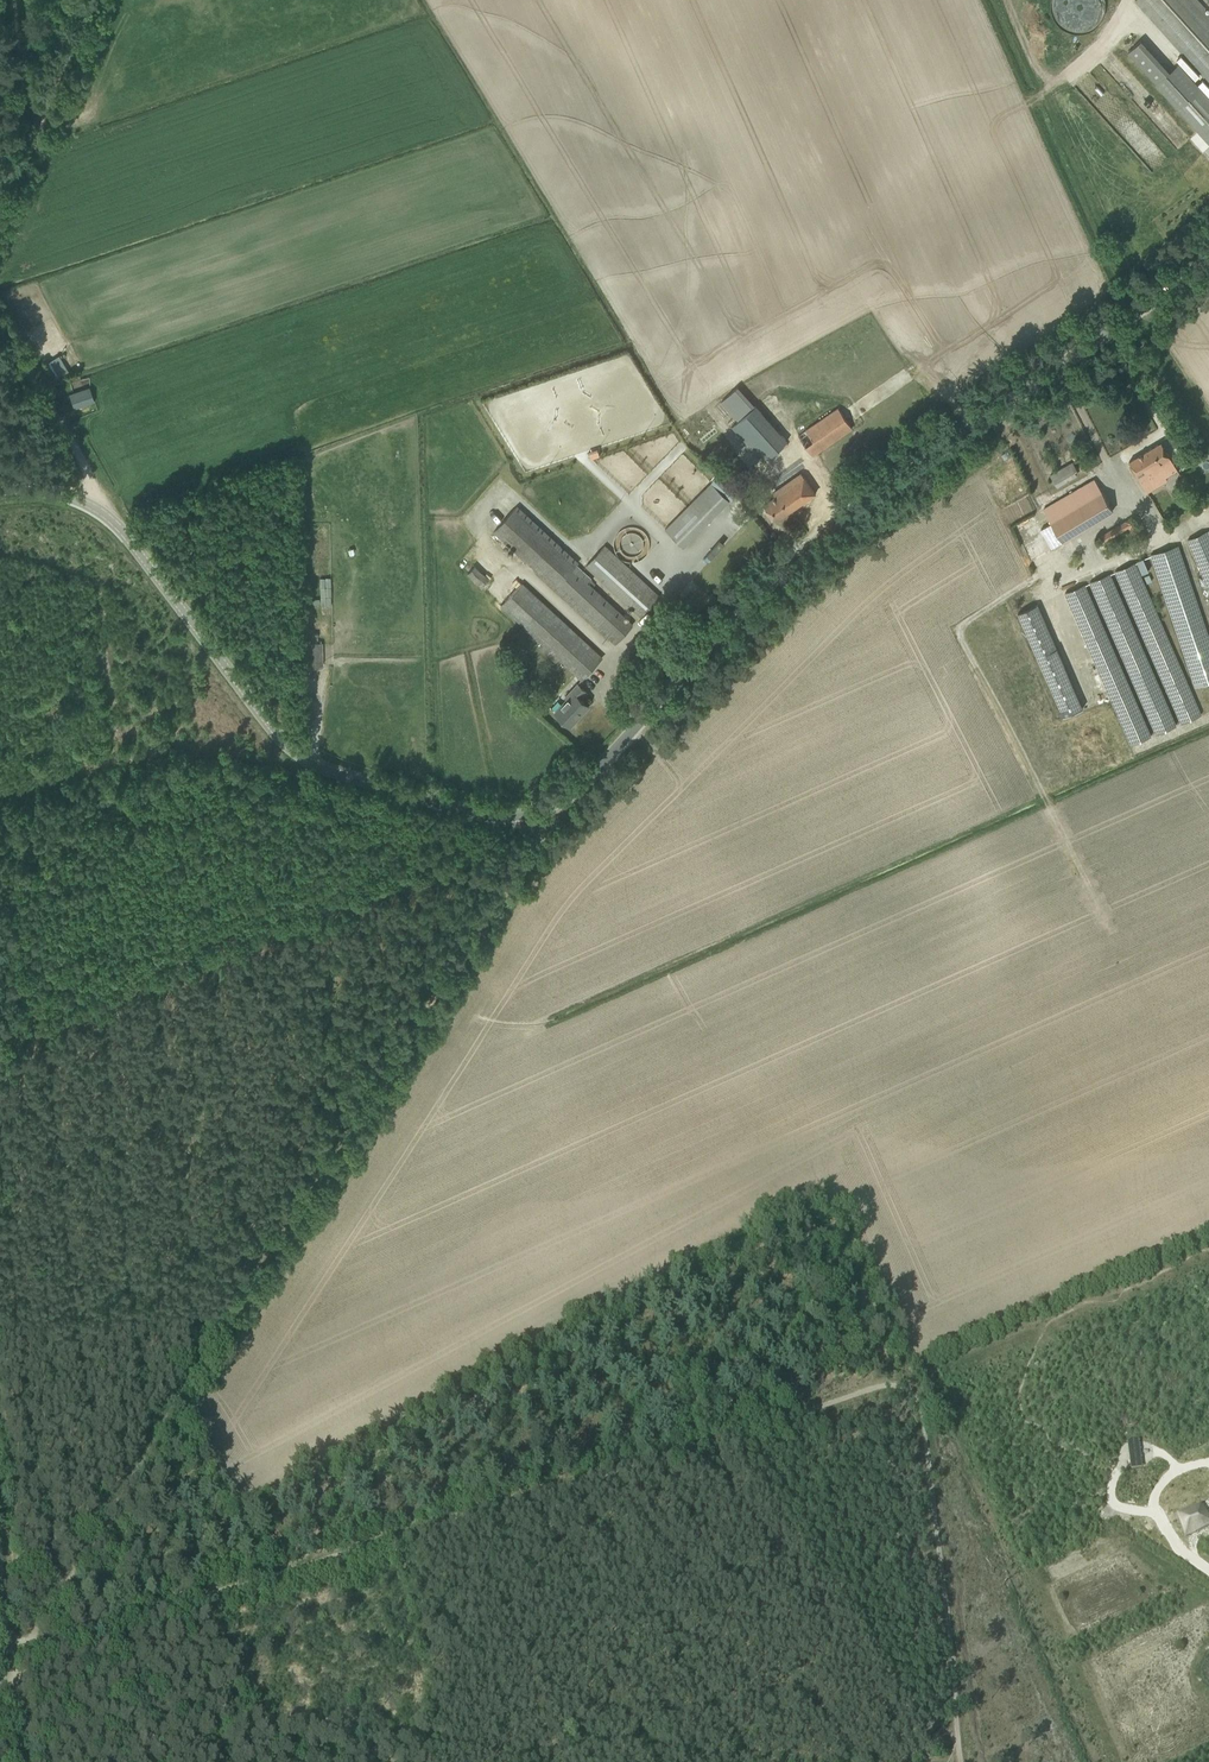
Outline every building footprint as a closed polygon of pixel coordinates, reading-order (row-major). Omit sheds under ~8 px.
[(1102,0),(1065,0),(1065,4),(1066,4),(1069,27),(1105,23),(1102,0)] [(1208,82),(1208,12),(1198,0),(1136,0),(1135,0),(1208,82)] [(1128,52),(1156,84),(1169,72),(1141,41),(1128,52)] [(1156,84),(1208,142),(1208,101),(1177,65),(1169,72),(1156,84)] [(65,349),(48,359),(58,376),(75,367),(65,349)] [(89,387),(69,394),(74,408),(94,401),(89,387)] [(732,427),(764,461),(788,440),(757,406),(732,427)] [(798,436),(806,446),(812,456),(852,428),(838,408),(798,436)] [(1133,473),(1135,471),(1144,486),(1176,467),(1161,442),(1129,462),(1131,465),(1129,466),(1130,468),(1132,470),(1133,473)] [(1050,474),(1057,487),(1074,477),(1067,465),(1050,474)] [(764,505),(769,511),(775,521),(815,493),(802,473),(773,493),(776,497),(764,505)] [(1051,523),(1041,529),(1047,539),(1051,547),(1112,511),(1094,480),(1043,510),(1051,523)] [(665,529),(683,547),(729,500),(712,482),(665,529)] [(745,498),(750,505),(759,499),(754,492),(745,498)] [(495,531),(615,643),(633,625),(620,613),(589,584),(593,579),(577,564),(578,563),(517,506),(495,531)] [(1101,536),(1105,542),(1128,527),(1135,536),(1143,531),(1133,515),(1101,536)] [(1207,531),(1188,539),(1208,588),(1208,536),(1207,531)] [(1193,681),(1195,686),(1208,681),(1208,635),(1178,545),(1150,555),(1193,681)] [(586,566),(632,608),(641,616),(659,596),(605,546),(586,566)] [(1143,558),(1136,561),(1142,574),(1148,571),(1143,558)] [(1115,571),(1181,724),(1202,715),(1134,563),(1115,571)] [(464,574),(479,588),(487,580),(471,565),(464,574)] [(1090,582),(1156,735),(1177,726),(1110,574),(1090,582)] [(539,646),(556,662),(559,658),(582,680),(602,658),(522,583),(502,605),(543,643),(539,646)] [(1065,593),(1131,746),(1151,737),(1084,585),(1065,593)] [(1063,717),(1083,708),(1037,605),(1018,613),(1063,717)] [(300,643),(301,668),(317,667),(317,642),(300,643)] [(530,683),(521,685),(523,695),(533,692),(530,683)] [(565,697),(568,699),(555,712),(571,726),(589,706),(581,699),(587,692),(577,683),(565,697)] [(1139,1440),(1127,1442),(1129,1453),(1130,1468),(1142,1466),(1140,1451),(1139,1440)] [(1208,1525),(1208,1517),(1200,1505),(1177,1514),(1185,1536),(1205,1527),(1208,1525)]
